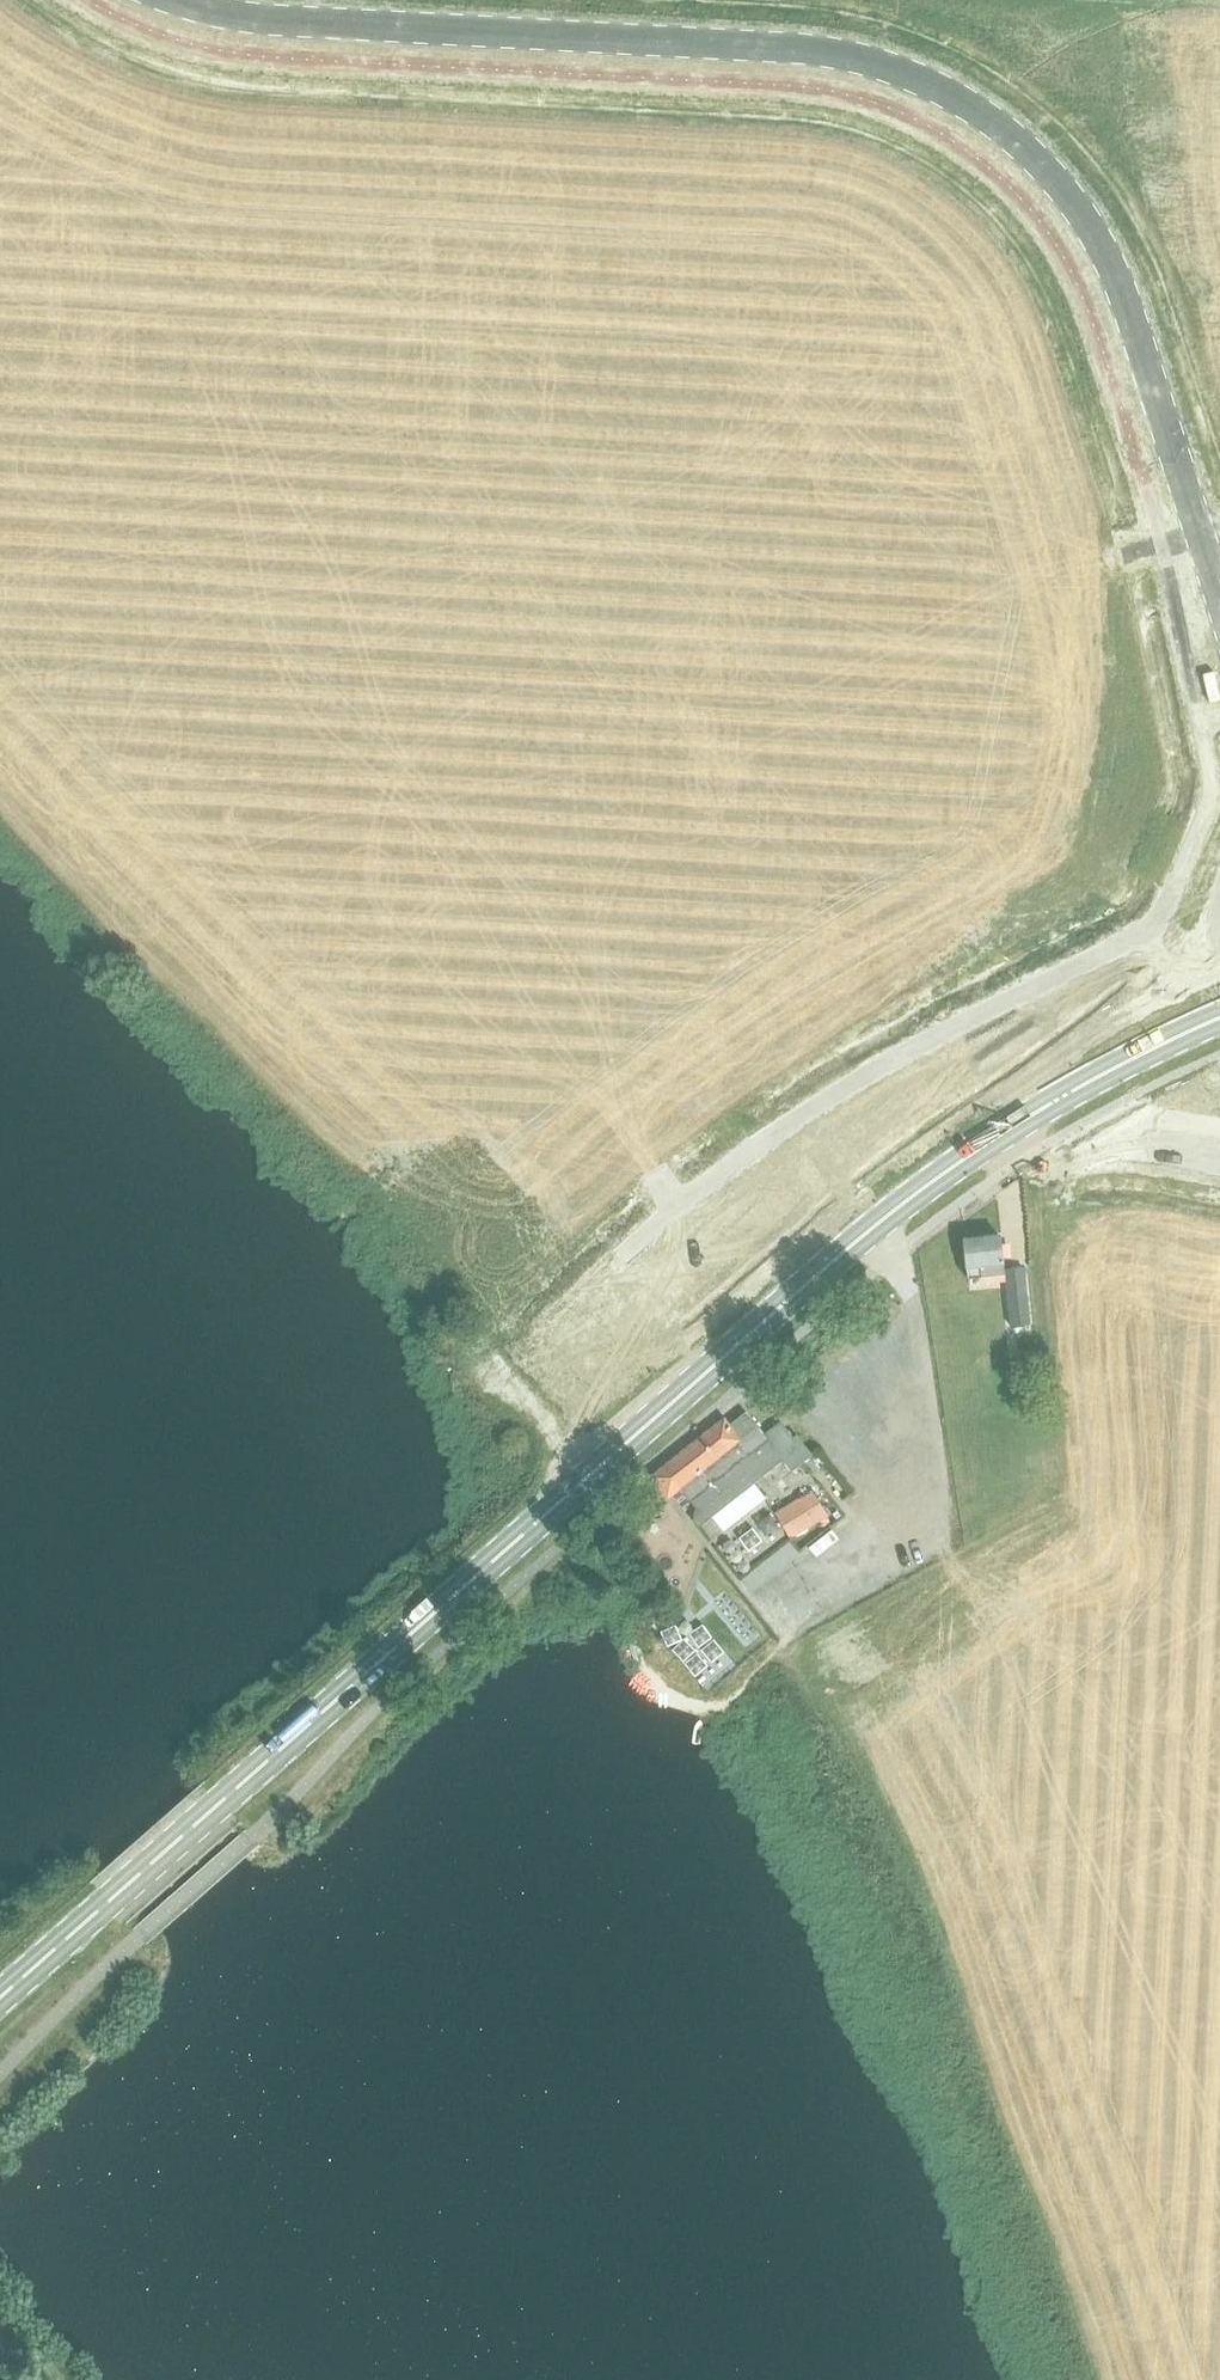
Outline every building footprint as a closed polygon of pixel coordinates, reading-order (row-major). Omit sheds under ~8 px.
[(1005,1275),(1011,1326),(1030,1324),(1024,1268),(1005,1269),(1001,1237),(967,1241),(967,1240),(965,1240),(969,1279),(1005,1275)] [(793,1473),(814,1456),(796,1435),(793,1437),(781,1422),(765,1435),(749,1415),(733,1429),(724,1419),(650,1480),(667,1501),(681,1489),(699,1512),(690,1520),(698,1530),(713,1518),(728,1538),(765,1509),(764,1507),(770,1503),(760,1490),(755,1494),(750,1488),(783,1461),(793,1473)] [(775,1513),(791,1538),(828,1516),(812,1491),(784,1509),(784,1508),(775,1513)]
